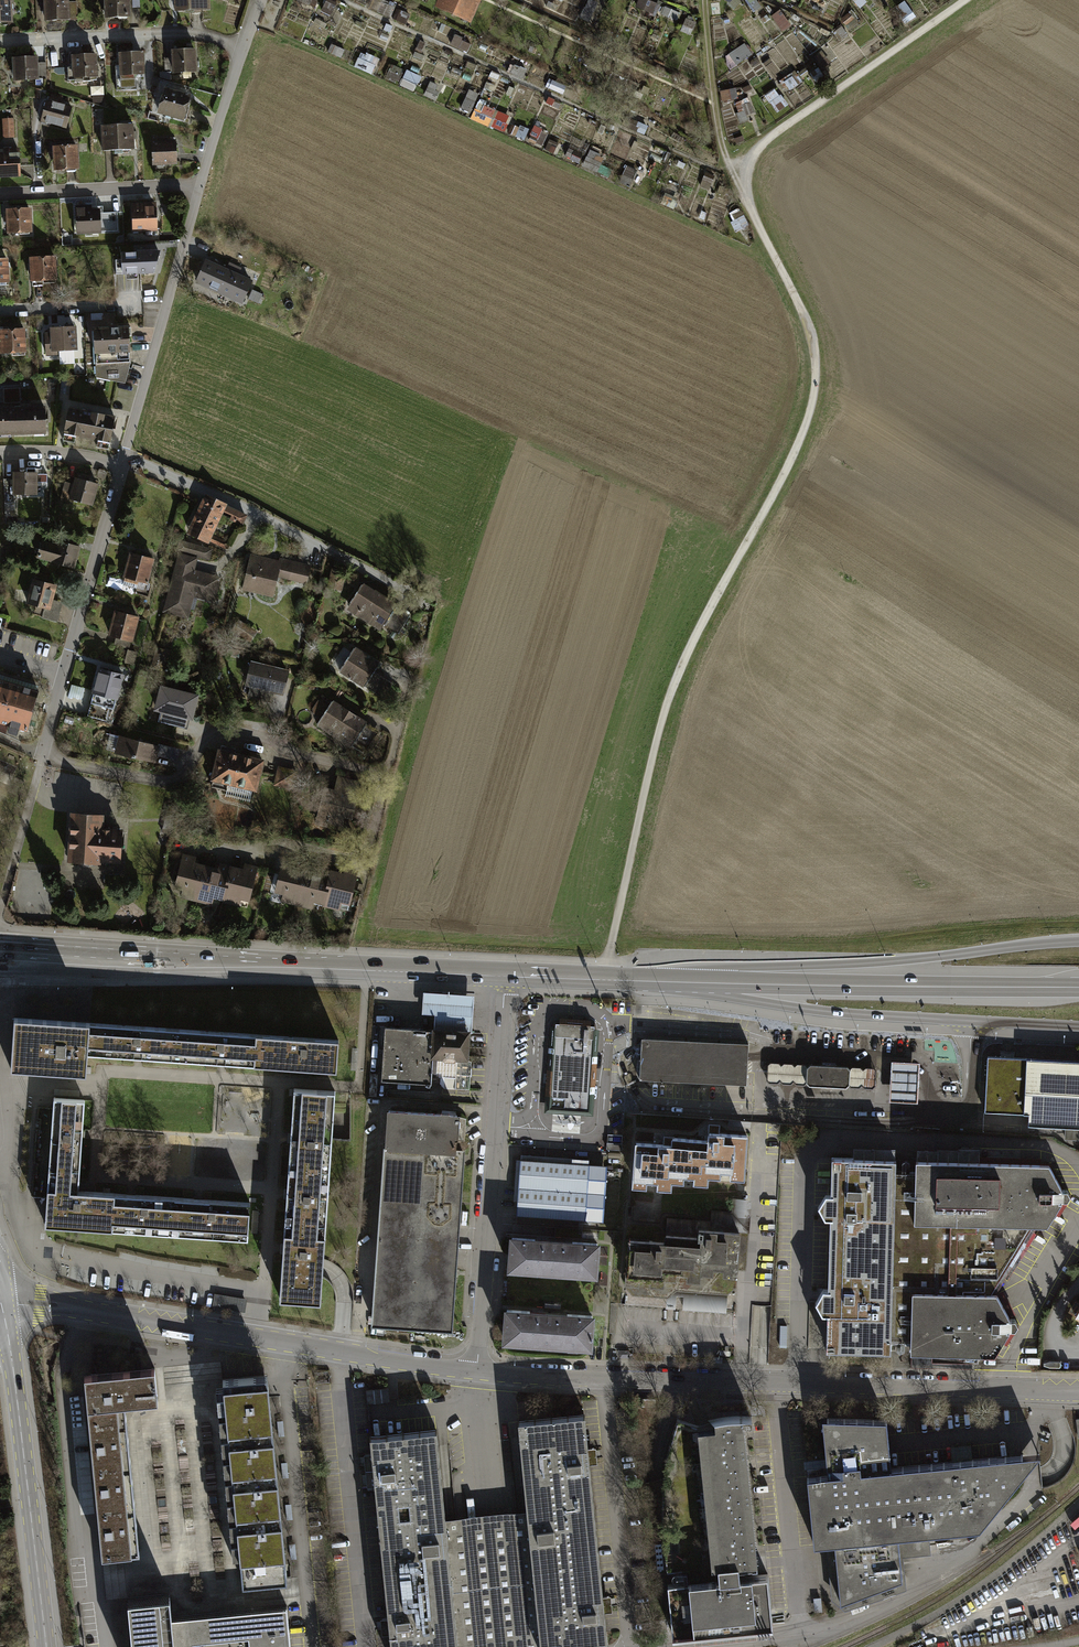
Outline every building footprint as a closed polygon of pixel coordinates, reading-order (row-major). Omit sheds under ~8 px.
[(16,27),(15,3),(1,4),(1,0),(0,0),(0,28),(16,27)] [(107,20),(132,19),(132,0),(106,0),(107,20)] [(176,14),(206,12),(205,0),(176,0),(176,14)] [(438,8),(478,25),(489,0),(442,0),(438,8)] [(581,17),(591,22),(600,2),(596,0),(588,0),(581,17)] [(658,3),(645,0),(641,0),(639,8),(656,13),(658,3)] [(45,2),(46,24),(73,23),(72,1),(45,2)] [(736,66),(754,54),(747,43),(729,55),(736,66)] [(172,51),(173,74),(199,73),(197,50),(172,51)] [(358,68),(374,74),(380,58),(363,52),(358,68)] [(75,55),(77,81),(104,79),(103,53),(75,55)] [(138,90),(137,78),(148,77),(147,55),(130,55),(130,56),(120,56),(121,91),(138,90)] [(15,60),(16,82),(44,81),(43,59),(15,60)] [(96,87),(96,100),(105,100),(105,87),(96,87)] [(737,88),(722,92),(725,103),(740,99),(737,88)] [(778,88),(767,95),(778,113),(789,106),(778,88)] [(37,89),(30,89),(30,98),(40,98),(41,89),(37,89)] [(167,90),(161,114),(188,121),(194,97),(167,90)] [(46,101),(41,121),(66,128),(71,108),(46,101)] [(481,102),(473,118),(504,133),(512,117),(481,102)] [(738,106),(742,119),(755,115),(752,102),(738,106)] [(4,120),(4,136),(13,136),(13,120),(4,120)] [(102,126),(103,150),(133,149),(132,125),(102,126)] [(152,138),(153,164),(176,163),(175,142),(169,142),(169,138),(152,138)] [(54,148),(55,171),(77,170),(76,147),(54,148)] [(20,176),(19,149),(0,150),(0,177),(20,176)] [(133,208),(134,233),(161,232),(160,207),(133,208)] [(78,209),(80,235),(103,234),(102,208),(78,209)] [(10,212),(11,235),(36,234),(35,211),(10,212)] [(122,260),(115,260),(115,274),(140,274),(154,273),(159,252),(122,254),(122,260)] [(31,259),(32,284),(56,283),(55,258),(31,259)] [(197,280),(243,301),(250,283),(237,277),(241,268),(229,263),(225,271),(205,262),(197,280)] [(262,294),(252,290),(248,298),(258,303),(262,294)] [(100,328),(117,328),(116,316),(100,317),(100,328)] [(74,327),(52,329),(52,334),(45,334),(46,354),(57,354),(57,350),(76,349),(74,327)] [(130,328),(94,329),(96,364),(131,362),(130,328)] [(1,353),(12,352),(12,356),(25,355),(24,330),(0,331),(0,339),(1,353)] [(125,384),(131,362),(96,364),(96,378),(118,382),(125,384)] [(19,379),(0,380),(1,388),(19,388),(19,379)] [(45,433),(44,408),(0,409),(0,435),(45,433)] [(69,408),(64,433),(110,442),(115,417),(69,408)] [(14,503),(14,495),(37,495),(37,483),(48,483),(48,474),(37,474),(35,468),(26,468),(26,473),(14,473),(14,480),(4,480),(4,503),(14,503)] [(65,483),(61,496),(92,505),(98,484),(76,478),(74,486),(65,483)] [(211,540),(223,545),(225,541),(213,536),(222,516),(241,525),(245,516),(226,507),(227,505),(204,495),(187,531),(210,541),(211,540)] [(70,544),(58,541),(57,546),(42,542),(37,556),(52,560),(52,562),(73,567),(79,547),(77,546),(78,541),(71,540),(70,544)] [(161,612),(189,619),(194,598),(214,603),(221,579),(195,571),(198,559),(208,561),(211,550),(178,541),(175,552),(177,552),(161,612)] [(122,578),(148,585),(154,559),(129,552),(122,578)] [(310,568),(282,561),(281,565),(248,557),(241,588),(274,596),(278,578),(306,586),(310,568)] [(34,580),(28,602),(45,606),(41,618),(57,622),(60,611),(49,608),(55,586),(34,580)] [(409,618),(395,607),(397,604),(364,582),(347,608),(380,630),(384,623),(398,633),(409,618)] [(115,611),(110,635),(116,636),(114,644),(130,648),(137,617),(115,611)] [(238,620),(232,629),(250,640),(256,631),(238,620)] [(364,689),(365,686),(383,698),(392,684),(375,672),(381,663),(358,647),(340,673),(364,689)] [(165,652),(157,650),(153,666),(161,668),(165,652)] [(286,672),(253,665),(248,688),(281,695),(286,672)] [(98,669),(86,718),(108,724),(120,674),(98,669)] [(27,730),(39,690),(0,679),(0,722),(27,730)] [(196,696),(162,687),(156,708),(162,710),(158,722),(183,729),(186,716),(191,717),(196,696)] [(333,701),(316,728),(351,751),(353,748),(365,755),(379,735),(367,727),(369,723),(333,701)] [(119,736),(115,753),(153,762),(154,755),(157,745),(119,736)] [(177,750),(157,745),(154,755),(175,760),(177,750)] [(218,748),(210,781),(256,793),(265,760),(218,748)] [(279,767),(275,784),(291,788),(295,771),(279,767)] [(98,859),(119,860),(121,830),(101,829),(101,816),(73,814),(70,860),(98,862),(98,859)] [(253,822),(251,832),(261,834),(263,825),(253,822)] [(217,870),(194,864),(195,858),(182,855),(174,890),(183,892),(182,900),(212,907),(213,901),(247,910),(257,869),(219,860),(217,870)] [(316,875),(293,870),(295,863),(282,860),(273,895),(283,897),(281,905),(312,912),(313,906),(347,915),(357,874),(319,865),(316,875)] [(435,1021),(434,1033),(473,1035),(473,1023),(475,998),(424,995),(423,1016),(435,1016),(435,1021)] [(13,1012),(9,1068),(74,1072),(89,1073),(91,1053),(140,1056),(225,1062),(309,1068),(342,1070),(344,1035),(13,1012)] [(592,1025),(554,1022),(548,1108),(586,1111),(592,1025)] [(386,1030),(383,1085),(431,1087),(431,1084),(432,1061),(434,1033),(386,1030)] [(473,1035),(434,1033),(432,1061),(471,1064),(473,1035)] [(640,1036),(639,1077),(746,1082),(748,1041),(640,1036)] [(890,1058),(887,1098),(916,1100),(919,1060),(890,1058)] [(874,1065),(768,1059),(767,1080),(873,1086),(874,1065)] [(988,1060),(985,1116),(1031,1118),(1031,1128),(1078,1131),(1078,1065),(988,1060)] [(471,1064),(432,1061),(431,1084),(442,1085),(441,1091),(469,1093),(471,1064)] [(337,1092),(296,1089),(280,1303),(321,1306),(337,1092)] [(87,1101),(50,1098),(42,1230),(251,1243),(253,1204),(81,1194),(81,1187),(84,1134),(87,1101)] [(387,1114),(372,1328),(451,1334),(467,1119),(387,1114)] [(706,1143),(632,1138),(629,1182),(669,1185),(670,1178),(705,1180),(706,1173),(743,1175),(746,1131),(707,1128),(706,1143)] [(830,1218),(829,1254),(893,1256),(896,1172),(896,1159),(832,1158),(831,1194),(825,1193),(818,1206),(825,1218),(830,1218)] [(515,1214),(600,1220),(604,1165),(546,1161),(518,1159),(515,1214)] [(916,1172),(915,1222),(1033,1225),(1047,1225),(1062,1200),(1067,1200),(1071,1195),(1068,1190),(1063,1190),(1049,1164),(916,1160),(916,1172)] [(1033,1225),(915,1222),(916,1172),(896,1172),(893,1256),(891,1339),(911,1340),(912,1290),(991,1292),(1033,1225)] [(652,1242),(626,1240),(623,1286),(630,1294),(665,1296),(665,1300),(669,1300),(673,1300),(674,1296),(682,1296),(681,1308),(724,1310),(724,1293),(733,1285),(738,1214),(709,1212),(709,1221),(664,1219),(663,1234),(653,1233),(652,1242)] [(512,1238),(510,1268),(522,1269),(522,1266),(544,1267),(544,1270),(560,1271),(560,1268),(584,1269),(584,1273),(595,1273),(597,1243),(572,1242),(572,1246),(550,1244),(549,1240),(512,1238)] [(891,1339),(893,1256),(829,1254),(828,1288),(823,1288),(815,1301),(822,1313),(827,1313),(826,1349),(891,1351),(891,1339)] [(991,1292),(912,1290),(911,1340),(911,1352),(995,1354),(1010,1329),(1015,1328),(1018,1324),(1015,1319),(1011,1319),(997,1292),(991,1292)] [(244,1311),(246,1298),(214,1293),(212,1306),(244,1311)] [(507,1310),(505,1340),(517,1341),(517,1338),(539,1339),(539,1342),(556,1343),(556,1340),(578,1342),(578,1346),(591,1346),(592,1315),(567,1314),(567,1318),(545,1316),(545,1312),(507,1310)] [(100,1555),(137,1551),(121,1401),(159,1397),(155,1366),(81,1374),(85,1404),(100,1555)] [(265,1375),(218,1380),(219,1387),(219,1391),(223,1429),(224,1441),(228,1471),(229,1483),(232,1511),(233,1525),(236,1549),(237,1558),(240,1585),(287,1581),(284,1554),(281,1521),(279,1507),(276,1478),(275,1466),(271,1436),(270,1424),(266,1382),(265,1375)] [(368,1391),(369,1403),(391,1401),(390,1389),(368,1391)] [(530,1537),(596,1530),(590,1464),(589,1455),(588,1448),(585,1414),(532,1420),(518,1421),(528,1520),(530,1537)] [(752,1416),(738,1416),(728,1416),(718,1418),(709,1420),(696,1426),(677,1419),(672,1438),(666,1462),(663,1485),(662,1505),(662,1524),(664,1548),(666,1570),(688,1568),(689,1582),(740,1577),(740,1573),(746,1572),(745,1563),(757,1562),(753,1515),(749,1477),(746,1445),(744,1423),(752,1423),(752,1416)] [(888,1423),(824,1420),(830,1473),(806,1475),(813,1547),(837,1544),(842,1602),(901,1581),(897,1538),(978,1530),(1025,1472),(1024,1456),(960,1462),(892,1468),(888,1423)] [(382,1553),(448,1547),(447,1528),(436,1429),(370,1436),(374,1477),(382,1553)] [(0,1491),(0,1508),(13,1506),(10,1490),(0,1491)] [(530,1537),(528,1520),(447,1528),(448,1547),(458,1646),(542,1646),(530,1537)] [(530,1537),(542,1646),(598,1646),(608,1646),(607,1633),(605,1612),(604,1602),(603,1596),(596,1530),(530,1537)] [(382,1553),(389,1625),(391,1646),(458,1646),(448,1547),(382,1553)] [(672,1635),(772,1624),(768,1574),(740,1577),(689,1582),(668,1584),(672,1635)] [(127,1601),(132,1646),(290,1646),(286,1609),(172,1621),(169,1597),(127,1601)]
